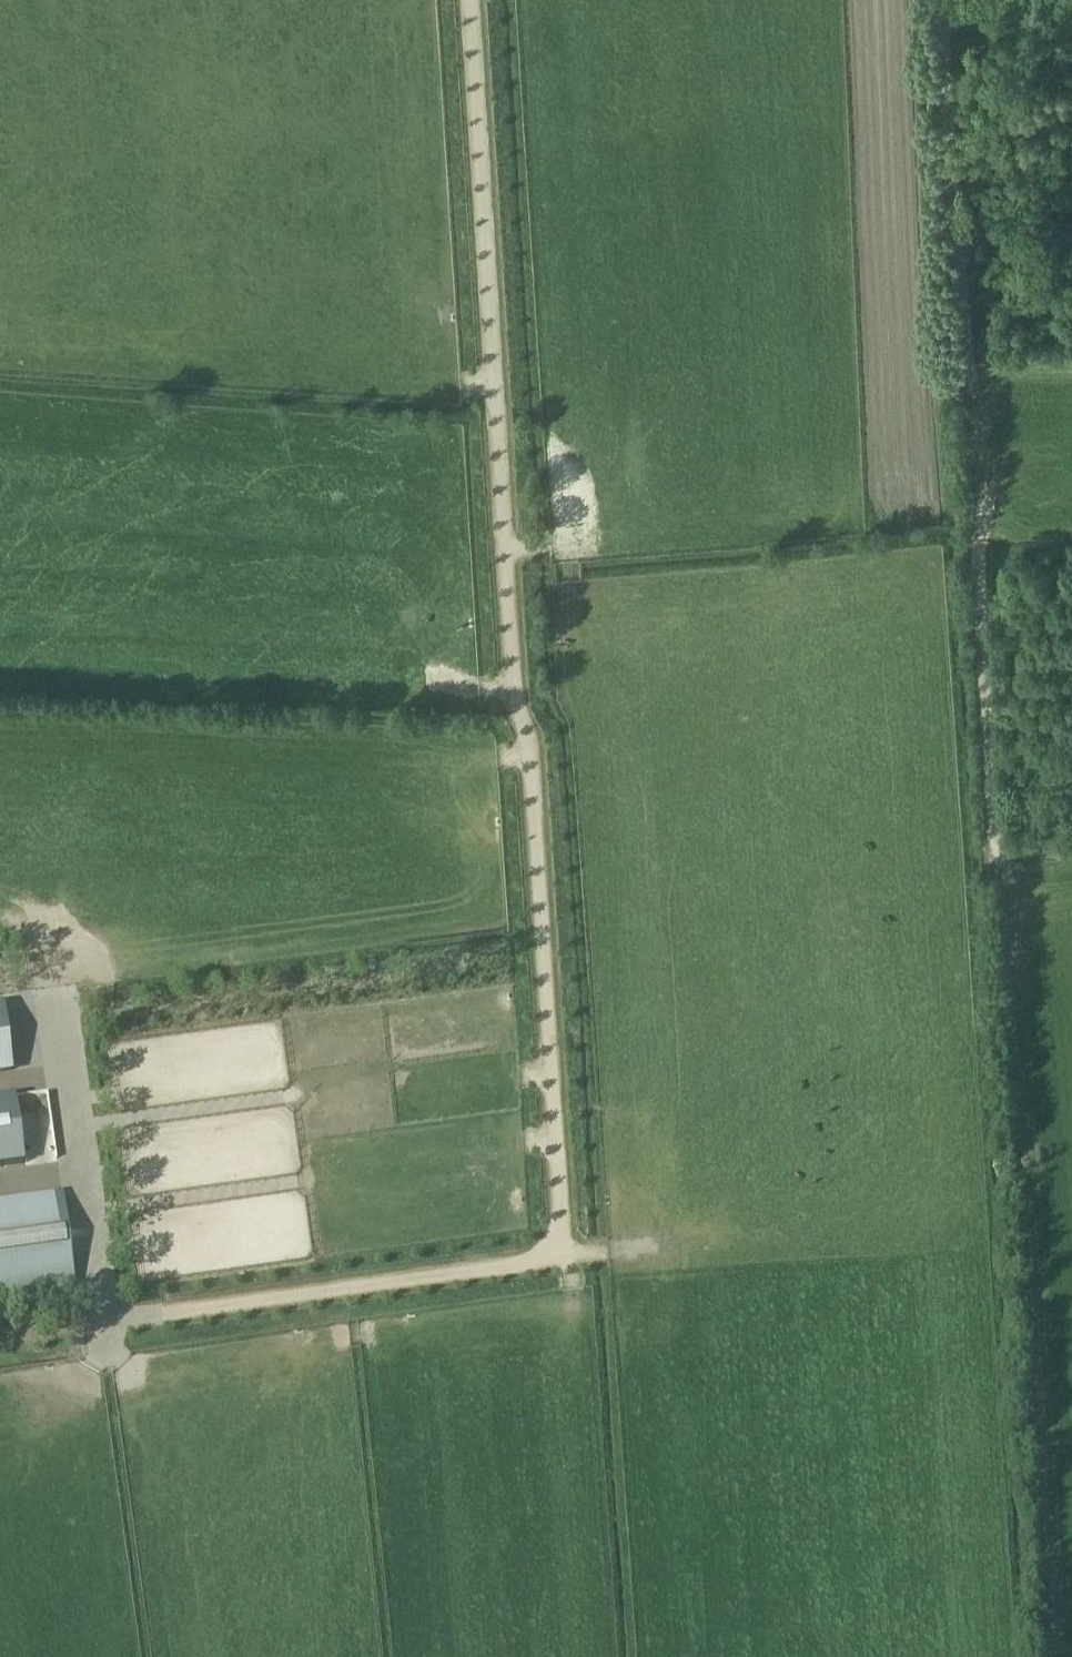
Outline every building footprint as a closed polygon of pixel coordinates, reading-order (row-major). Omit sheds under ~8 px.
[(0,1008),(0,1071),(12,1070),(3,1007),(0,1008)] [(24,1163),(14,1097),(0,1099),(0,1166),(24,1163)] [(75,1285),(62,1191),(0,1200),(0,1295),(75,1285)]
